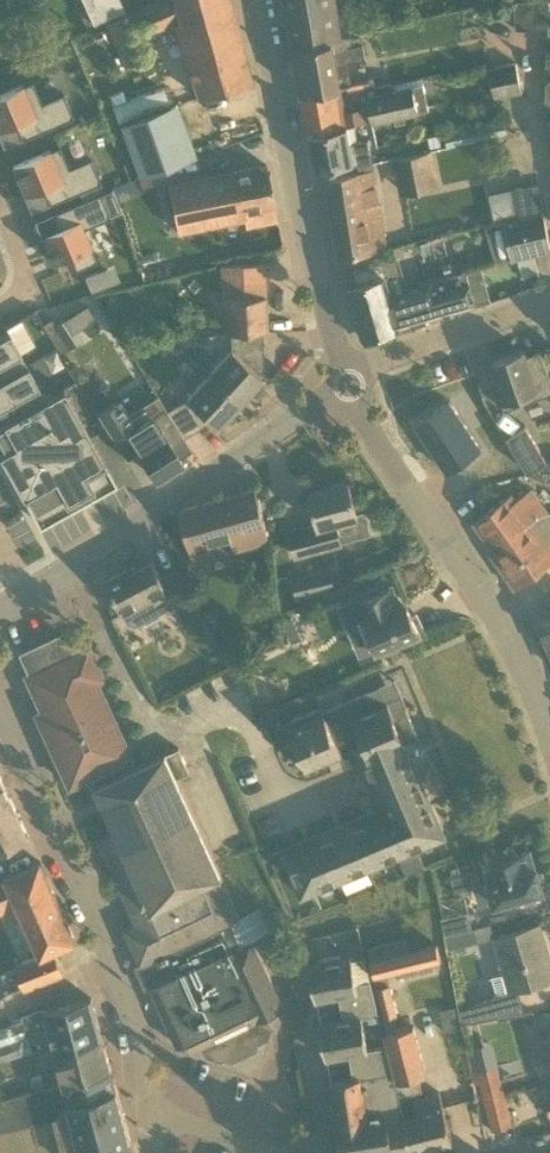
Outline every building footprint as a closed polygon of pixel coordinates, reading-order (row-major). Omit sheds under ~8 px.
[(86,7),(92,21),(125,7),(122,0),(100,0),(86,7)] [(252,81),(229,0),(151,0),(141,4),(102,24),(122,66),(151,53),(143,34),(152,30),(153,33),(177,22),(198,96),(252,81)] [(294,47),(344,37),(337,0),(286,0),(293,47),(294,47)] [(549,0),(540,0),(517,0),(517,2),(515,2),(515,28),(549,29),(549,0)] [(366,57),(362,35),(344,38),(344,37),(294,47),(293,47),(301,93),(352,82),(347,61),(366,57)] [(488,69),(495,96),(522,91),(517,62),(488,69)] [(373,79),(363,81),(368,105),(371,119),(372,121),(395,116),(396,123),(405,121),(404,114),(429,109),(424,83),(376,93),(373,79)] [(336,97),(334,87),(342,86),(352,83),(352,82),(301,93),(309,134),(327,129),(327,128),(329,127),(330,129),(342,126),(341,125),(347,124),(348,124),(345,110),(342,96),(336,97)] [(26,146),(76,125),(66,101),(44,110),(35,88),(0,103),(0,135),(1,138),(20,130),(26,146)] [(368,105),(345,110),(348,124),(357,122),(371,119),(368,105)] [(122,123),(128,140),(139,174),(189,158),(170,106),(122,123)] [(449,146),(505,133),(502,119),(446,132),(449,146)] [(351,142),(347,124),(341,125),(342,126),(330,129),(329,127),(327,128),(327,129),(309,134),(316,169),(354,162),(359,165),(372,163),(369,138),(351,142)] [(45,189),(51,204),(101,183),(91,159),(69,168),(60,147),(13,167),(16,174),(15,175),(19,183),(20,182),(26,197),(45,189)] [(400,194),(439,186),(432,150),(393,158),(400,194)] [(277,219),(274,205),(275,205),(266,164),(168,184),(177,230),(244,217),(246,226),(277,219)] [(340,256),(386,249),(374,169),(327,176),(340,256)] [(60,227),(43,234),(54,262),(71,255),(76,268),(97,260),(85,227),(111,217),(102,193),(54,211),(60,227)] [(514,258),(549,250),(549,240),(544,212),(506,220),(514,258)] [(531,255),(516,260),(521,276),(536,271),(531,255)] [(229,332),(267,331),(263,264),(226,266),(227,296),(218,297),(218,298),(196,299),(197,317),(206,317),(219,316),(219,333),(229,332)] [(103,286),(97,271),(85,276),(91,291),(103,286)] [(476,303),(466,271),(422,284),(422,286),(417,288),(421,302),(408,306),(412,322),(443,313),(444,316),(454,313),(453,310),(476,303)] [(391,295),(386,278),(349,287),(363,337),(412,322),(408,306),(421,302),(417,288),(391,295)] [(65,351),(102,327),(93,312),(98,310),(93,302),(52,328),(65,351)] [(258,356),(258,348),(263,348),(262,331),(267,331),(229,332),(230,349),(208,373),(239,401),(261,376),(257,372),(263,366),(263,355),(258,356)] [(16,365),(0,335),(0,374),(16,365)] [(54,374),(67,367),(57,347),(44,353),(54,374)] [(524,350),(493,361),(498,375),(493,377),(501,400),(502,400),(505,409),(549,394),(549,377),(541,351),(526,356),(524,350)] [(16,408),(35,398),(16,365),(0,374),(0,401),(9,396),(16,408)] [(217,425),(239,401),(208,373),(185,398),(166,410),(183,437),(197,428),(195,424),(202,420),(204,424),(211,420),(217,425)] [(35,398),(16,408),(0,417),(0,456),(37,522),(113,479),(60,384),(35,398)] [(448,392),(412,410),(447,470),(481,451),(448,392)] [(183,437),(166,410),(162,404),(133,423),(119,399),(97,413),(113,439),(134,425),(138,432),(142,429),(151,443),(138,451),(155,477),(181,460),(171,445),(183,437)] [(507,436),(528,472),(547,460),(526,425),(507,436)] [(512,453),(498,463),(505,473),(519,464),(512,453)] [(357,513),(349,481),(309,492),(318,523),(305,527),(305,525),(289,530),(295,555),(342,542),(341,541),(371,533),(365,510),(357,513)] [(270,540),(256,489),(179,511),(190,550),(191,549),(194,559),(217,552),(214,540),(231,536),(235,550),(270,540)] [(491,554),(533,522),(512,493),(473,521),(494,550),(490,553),(491,554)] [(515,588),(549,561),(549,544),(533,522),(491,554),(515,588)] [(162,579),(153,561),(137,570),(135,565),(106,581),(122,612),(128,624),(136,626),(174,605),(193,594),(181,570),(162,579)] [(308,603),(307,597),(335,590),(330,571),(293,580),(298,599),(299,599),(301,605),(308,603)] [(399,602),(392,585),(350,602),(358,621),(364,618),(378,651),(382,649),(383,653),(399,646),(397,642),(421,632),(419,627),(423,626),(417,611),(413,613),(407,598),(399,602)] [(295,611),(280,618),(290,640),(305,633),(295,611)] [(537,619),(549,646),(549,613),(537,619)] [(73,653),(64,634),(23,653),(32,672),(27,674),(48,720),(42,723),(71,786),(133,757),(99,681),(105,678),(90,645),(73,653)] [(388,701),(381,686),(309,716),(308,713),(275,727),(281,743),(287,741),(294,738),(305,768),(353,747),(379,809),(282,850),(302,895),(399,854),(407,875),(426,867),(417,846),(444,835),(406,743),(419,737),(401,696),(388,701)] [(166,754),(166,753),(94,786),(115,830),(96,838),(132,917),(223,876),(177,777),(190,772),(179,749),(166,754)] [(0,774),(0,812),(14,805),(0,774)] [(14,805),(0,812),(0,849),(29,835),(28,833),(14,805)] [(542,887),(531,849),(450,873),(455,892),(489,882),(495,901),(542,887)] [(41,861),(0,879),(0,914),(18,906),(33,942),(23,946),(29,959),(14,966),(24,987),(64,971),(55,948),(76,939),(41,861)] [(244,947),(233,925),(243,920),(223,876),(132,917),(135,923),(124,928),(145,973),(154,976),(150,986),(178,1045),(192,1050),(200,1046),(204,1055),(220,1061),(225,1059),(226,1061),(261,1045),(260,1043),(269,1038),(274,1026),(277,1028),(284,1009),(253,943),(244,947)] [(446,935),(472,927),(467,911),(441,918),(446,935)] [(476,942),(494,936),(490,922),(472,928),(476,942)] [(509,990),(549,978),(549,955),(541,923),(494,937),(504,972),(492,976),(496,993),(509,990)] [(378,1012),(379,1014),(380,1018),(398,1013),(391,984),(389,984),(387,973),(398,970),(400,979),(435,971),(433,962),(441,960),(437,943),(408,950),(405,938),(368,947),(376,978),(371,980),(378,1012)] [(341,958),(340,955),(320,958),(321,962),(310,964),(316,999),(339,995),(343,1018),(378,1012),(371,980),(356,982),(352,957),(341,958)] [(92,998),(44,1011),(44,1012),(0,1028),(0,1060),(54,1042),(54,1043),(79,1036),(82,1046),(103,1040),(92,998)] [(470,1022),(497,1014),(492,998),(466,1005),(470,1022)] [(379,1014),(378,1012),(343,1018),(320,1022),(326,1058),(349,1054),(353,1077),(392,1071),(386,1045),(368,1049),(362,1017),(379,1014)] [(412,1026),(386,1033),(398,1080),(417,1075),(424,1073),(412,1026)] [(82,1046),(79,1036),(54,1043),(63,1070),(32,1079),(36,1091),(67,1082),(111,1069),(103,1040),(82,1046)] [(549,1039),(537,1043),(544,1064),(549,1062),(549,1041),(549,1039)] [(505,1095),(497,1066),(473,1072),(476,1083),(480,1082),(485,1101),(505,1095)] [(132,1145),(111,1069),(67,1082),(36,1091),(0,1101),(0,1152),(101,1152),(132,1145)] [(342,1152),(398,1152),(406,1152),(402,1125),(401,1120),(396,1097),(393,1082),(395,1081),(392,1071),(353,1077),(330,1081),(342,1152)] [(395,1081),(393,1082),(396,1097),(421,1091),(417,1075),(398,1080),(395,1081)] [(415,1098),(419,1115),(401,1120),(402,1125),(406,1152),(453,1140),(440,1092),(415,1098)] [(492,1130),(513,1124),(505,1095),(485,1101),(492,1130)]
